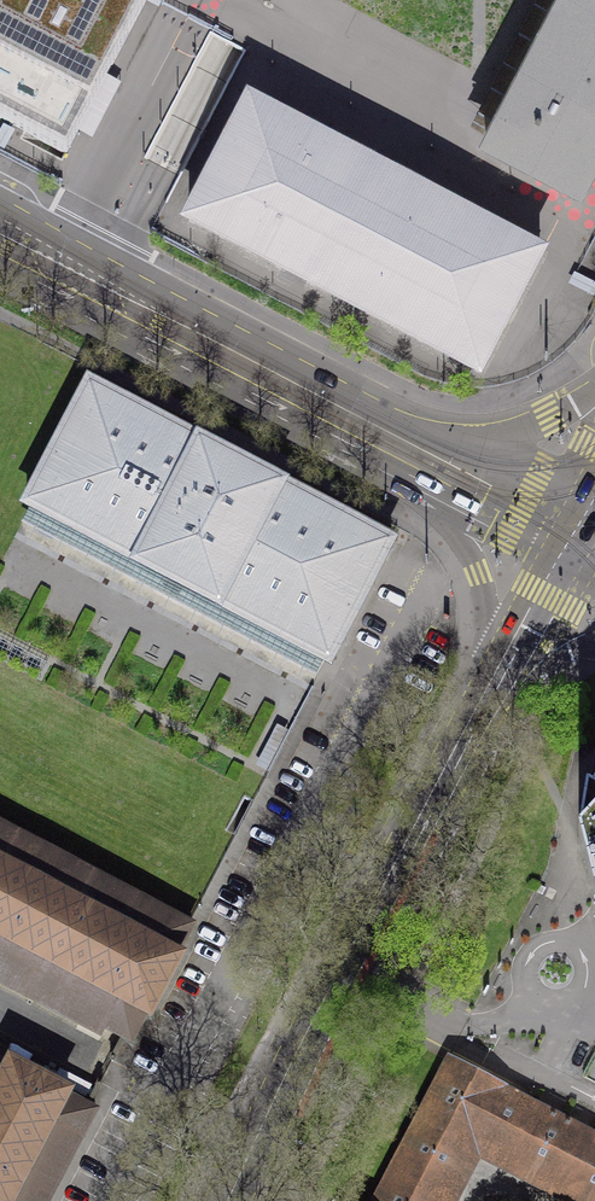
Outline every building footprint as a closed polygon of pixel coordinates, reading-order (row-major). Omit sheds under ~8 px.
[(67,153),(147,0),(0,0),(0,118),(67,153)] [(485,132),(579,181),(583,174),(582,174),(584,170),(594,150),(594,0),(554,0),(485,132)] [(188,222),(479,374),(497,338),(499,336),(500,336),(503,330),(502,330),(504,327),(503,327),(505,323),(506,324),(508,321),(509,322),(516,310),(514,309),(515,305),(516,301),(517,302),(518,299),(519,300),(522,293),(521,293),(522,290),(521,289),(535,264),(536,264),(537,261),(538,261),(539,258),(541,255),(535,252),(534,253),(532,251),(531,252),(510,241),(510,240),(505,237),(483,226),(478,223),(457,212),(451,209),(430,198),(424,195),(403,184),(397,181),(376,170),(367,165),(366,169),(353,162),(340,155),(342,152),(336,148),(336,149),(333,148),(312,136),(307,134),(285,122),(280,120),(255,107),(256,106),(249,103),(246,110),(247,110),(188,222)] [(89,383),(26,504),(33,507),(35,503),(172,574),(163,587),(169,592),(176,598),(188,582),(325,654),(322,658),(326,660),(329,662),(331,658),(331,657),(389,545),(390,545),(392,541),(389,539),(89,383)] [(107,1025),(105,1027),(111,1030),(112,1029),(126,1036),(125,1038),(129,1039),(132,1041),(136,1034),(134,1033),(145,1013),(151,1016),(155,1009),(153,1008),(164,987),(166,988),(168,983),(167,982),(178,961),(179,962),(183,955),(177,952),(187,931),(189,932),(193,925),(189,923),(186,921),(185,923),(171,916),(172,914),(166,911),(165,913),(0,826),(0,969),(107,1025)] [(81,1135),(82,1136),(85,1130),(84,1129),(91,1115),(93,1116),(96,1109),(93,1108),(90,1106),(89,1107),(68,1097),(71,1090),(64,1086),(63,1088),(43,1077),(43,1076),(38,1073),(37,1074),(16,1063),(17,1062),(10,1058),(7,1065),(0,1061),(0,1200),(46,1200),(81,1135)] [(576,1124),(521,1095),(451,1059),(413,1132),(391,1175),(377,1200),(466,1200),(483,1168),(538,1197),(546,1200),(594,1200),(594,1133),(576,1124)]
